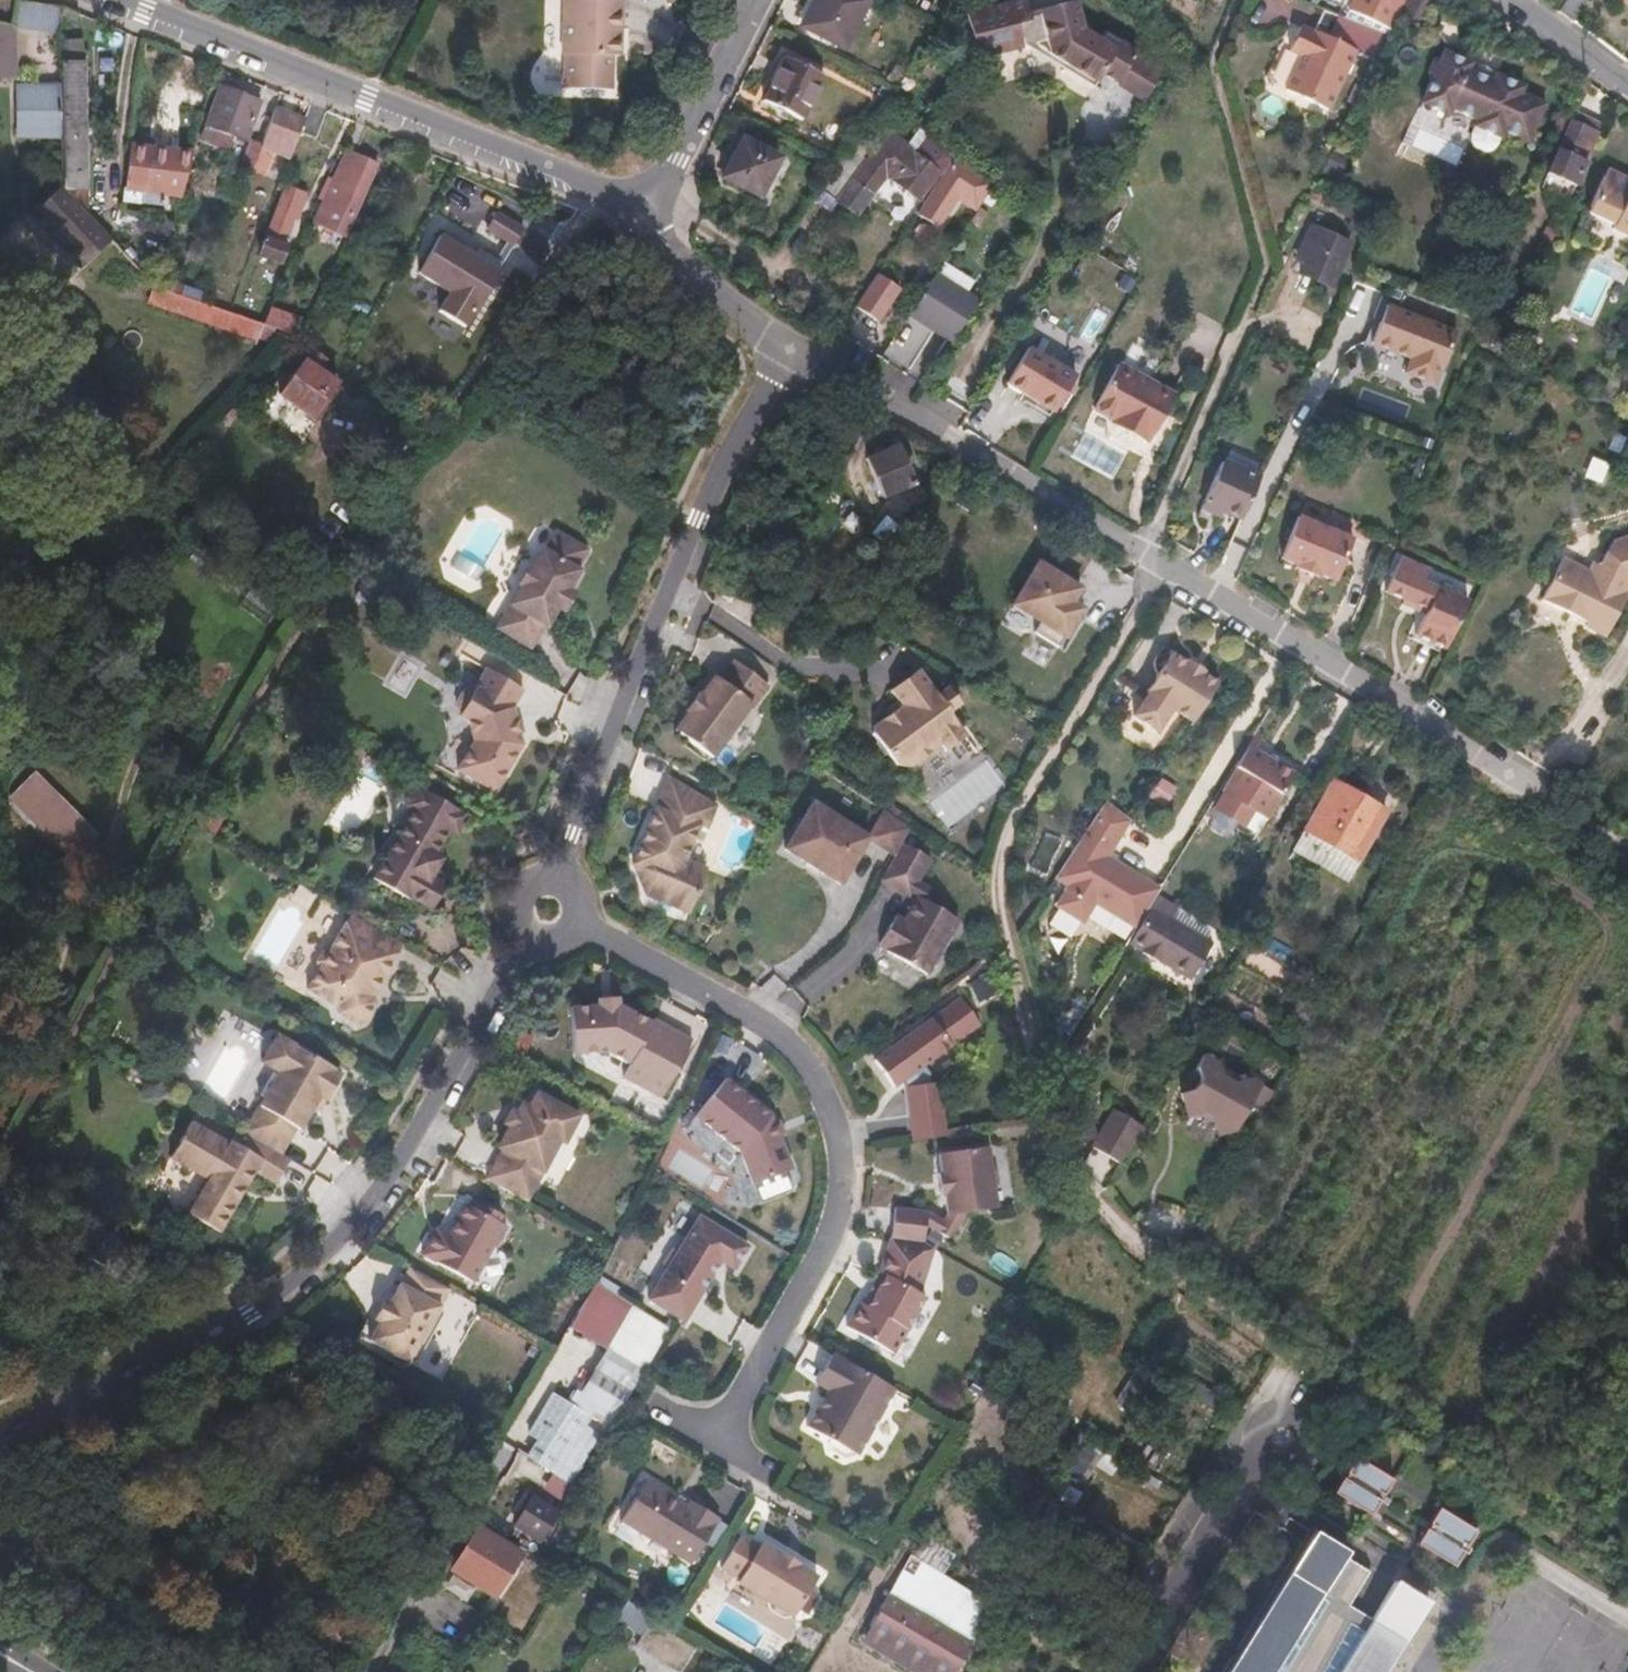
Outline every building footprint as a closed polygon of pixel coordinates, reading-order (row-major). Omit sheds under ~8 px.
[(19,0),(15,0),(14,15),(13,24),(13,28),(55,31),(58,4),(19,0)] [(608,0),(561,0),(558,53),(560,53),(566,53),(565,90),(609,92),(609,55),(619,56),(619,39),(614,38),(614,29),(619,29),(620,0),(608,0)] [(802,26),(844,47),(866,0),(814,0),(802,26)] [(1038,42),(1030,11),(1027,0),(1020,0),(967,13),(978,57),(1026,45),(1038,42)] [(1138,50),(1106,30),(1103,35),(1101,38),(1084,28),(1083,24),(1077,0),(1072,0),(1040,8),(1048,39),(1051,53),(1068,63),(1065,68),(1095,86),(1103,73),(1119,82),(1124,75),(1136,54),(1138,50)] [(1350,4),(1393,25),(1398,14),(1405,0),(1352,0),(1350,4)] [(1427,0),(1405,0),(1398,14),(1422,26),(1433,3),(1427,0)] [(1561,11),(1575,21),(1589,0),(1568,0),(1561,11)] [(1040,8),(1030,11),(1038,42),(1048,39),(1040,8)] [(1292,50),(1304,56),(1286,90),(1328,111),(1358,51),(1376,60),(1390,31),(1349,17),(1339,36),(1319,26),(1315,32),(1304,26),(1292,50)] [(0,22),(0,70),(13,70),(13,28),(13,24),(0,22)] [(1103,35),(1083,24),(1084,28),(1101,38),(1103,35)] [(1432,82),(1421,105),(1448,117),(1451,111),(1476,122),(1473,129),(1474,129),(1469,138),(1468,146),(1471,151),(1483,157),(1490,156),(1495,150),(1499,141),(1500,142),(1503,135),(1528,147),(1546,108),(1521,96),(1525,89),(1497,77),(1494,83),(1469,72),(1472,65),(1445,52),(1442,60),(1434,62),(1429,73),(1432,82)] [(1124,75),(1119,82),(1145,97),(1161,69),(1136,54),(1124,75)] [(825,75),(787,57),(767,101),(804,119),(825,75)] [(61,62),(61,85),(61,131),(62,185),(65,189),(85,189),(84,63),(61,62)] [(61,85),(25,84),(26,130),(61,131),(61,85)] [(259,102),(222,87),(208,123),(235,134),(245,138),(259,102)] [(306,100),(281,91),(275,107),(298,116),(306,100)] [(275,107),(264,103),(245,148),(257,153),(260,145),(275,107)] [(298,116),(275,107),(260,145),(275,151),(290,157),(305,119),(298,116)] [(1595,116),(1579,109),(1575,118),(1591,124),(1595,116)] [(1575,118),(1574,117),(1551,171),(1578,182),(1604,120),(1595,116),(1591,124),(1575,118)] [(235,134),(208,123),(201,139),(229,150),(235,134)] [(887,131),(868,158),(852,181),(870,194),(888,172),(920,195),(939,168),(887,131)] [(781,158),(744,139),(723,179),(761,198),(781,158)] [(170,150),(131,144),(126,189),(164,194),(170,150)] [(1351,153),(1334,144),(1320,173),(1337,181),(1351,153)] [(275,151),(260,145),(252,167),(267,173),(275,151)] [(378,163),(347,148),(314,219),(343,233),(378,163)] [(854,148),(842,165),(838,171),(852,181),(868,158),(854,148)] [(958,155),(947,171),(986,200),(992,192),(997,184),(958,155)] [(1607,174),(1591,211),(1618,223),(1615,228),(1627,234),(1627,175),(1616,169),(1607,174)] [(852,181),(838,171),(825,189),(839,198),(852,181)] [(986,200),(947,171),(919,215),(941,229),(960,203),(977,214),(986,200)] [(870,194),(852,181),(839,198),(857,211),(870,194)] [(65,189),(62,185),(35,210),(48,224),(74,199),(65,189)] [(307,194),(287,185),(259,254),(279,262),(287,245),(282,243),(293,219),(296,220),(307,194)] [(92,219),(74,199),(48,224),(66,244),(92,219)] [(139,212),(123,209),(121,221),(138,224),(139,212)] [(105,237),(92,219),(66,244),(80,259),(105,237)] [(1548,244),(1555,227),(1547,223),(1539,240),(1548,244)] [(1354,242),(1324,225),(1300,271),(1329,288),(1354,242)] [(979,297),(939,270),(910,313),(952,339),(979,297)] [(897,287),(875,273),(853,308),(875,321),(897,287)] [(271,296),(254,289),(249,301),(265,308),(271,296)] [(303,314),(273,301),(263,326),(293,340),(303,314)] [(1383,323),(1390,306),(1387,305),(1381,322),(1383,323)] [(1458,333),(1390,306),(1383,323),(1381,322),(1372,343),(1411,359),(1405,373),(1434,384),(1440,370),(1443,371),(1458,333)] [(1074,374),(1026,346),(1005,382),(1053,410),(1063,393),(1069,383),(1074,374)] [(309,363),(289,350),(242,398),(283,424),(289,414),(313,430),(342,385),(337,382),(343,373),(326,363),(328,360),(317,353),(309,363)] [(1170,396),(1116,365),(1090,410),(1110,421),(1107,426),(1139,443),(1141,439),(1146,441),(1170,396)] [(1074,386),(1069,383),(1063,393),(1068,396),(1074,386)] [(898,445),(866,457),(882,497),(913,484),(898,445)] [(768,456),(759,450),(749,468),(758,474),(768,456)] [(1259,478),(1222,461),(1204,502),(1240,520),(1259,478)] [(1353,539),(1298,516),(1280,557),(1297,564),(1296,567),(1318,576),(1319,574),(1335,580),(1353,539)] [(529,568),(527,566),(516,586),(519,587),(494,630),(529,649),(542,626),(545,627),(556,608),(559,610),(562,612),(573,593),(568,591),(566,590),(577,571),(574,569),(585,550),(554,532),(543,551),(540,550),(529,568)] [(1613,547),(1601,569),(1594,566),(1589,576),(1563,562),(1542,604),(1571,618),(1574,613),(1591,621),(1588,627),(1586,631),(1606,640),(1627,596),(1627,541),(1613,547)] [(1425,611),(1423,615),(1413,637),(1444,651),(1468,605),(1424,585),(1429,574),(1401,561),(1387,591),(1403,599),(1402,600),(1425,611)] [(1083,604),(1092,590),(1050,564),(1024,605),(1052,622),(1045,633),(1070,649),(1094,610),(1083,604)] [(1402,600),(1400,605),(1423,615),(1425,611),(1402,600)] [(1574,613),(1571,618),(1588,627),(1591,621),(1574,613)] [(1173,711),(1194,724),(1219,684),(1205,674),(1206,673),(1189,661),(1187,663),(1173,654),(1147,694),(1149,695),(1134,718),(1158,734),(1173,711)] [(705,689),(703,688),(689,705),(691,708),(679,725),(716,753),(755,699),(758,700),(772,681),(738,655),(723,675),(718,671),(705,689)] [(523,689),(487,668),(475,689),(468,689),(462,693),(458,700),(457,707),(460,715),(469,720),(474,741),(458,770),(495,791),(522,744),(512,708),(523,689)] [(940,694),(922,669),(893,689),(904,704),(876,724),(874,732),(896,763),(911,766),(942,744),(947,751),(968,737),(951,713),(963,704),(951,686),(940,694)] [(1234,769),(1239,771),(1217,807),(1242,822),(1251,809),(1266,819),(1295,771),(1271,756),(1275,749),(1254,737),(1234,769)] [(48,780),(76,807),(58,825),(74,840),(93,820),(33,763),(14,783),(30,798),(48,780)] [(712,802),(666,775),(631,859),(645,865),(650,876),(644,890),(687,907),(704,864),(683,855),(695,822),(703,825),(712,802)] [(14,783),(10,787),(70,844),(74,840),(58,825),(76,807),(48,780),(30,798),(14,783)] [(1386,810),(1334,780),(1306,830),(1357,860),(1386,810)] [(435,855),(449,831),(456,835),(467,816),(417,787),(405,806),(412,811),(373,880),(409,900),(411,898),(432,910),(446,886),(432,878),(436,870),(429,866),(435,855)] [(844,879),(869,840),(834,818),(838,811),(818,798),(789,844),(844,879)] [(873,833),(872,834),(899,851),(915,823),(889,807),(873,833)] [(1129,824),(1102,807),(1069,860),(1081,867),(1065,892),(1053,912),(1068,921),(1106,861),(1129,824)] [(873,833),(838,811),(834,818),(869,840),(872,834),(873,833)] [(907,837),(885,875),(916,893),(918,890),(925,894),(911,918),(907,925),(899,920),(886,941),(895,946),(893,948),(934,972),(966,917),(933,898),(939,887),(925,878),(939,855),(907,837)] [(442,859),(435,855),(429,866),(436,870),(442,859)] [(645,865),(631,859),(644,890),(650,876),(645,865)] [(1081,867),(1069,860),(1053,884),(1065,892),(1081,867)] [(1160,892),(1106,861),(1068,921),(1080,929),(1091,909),(1134,935),(1159,893),(1160,892)] [(1161,894),(1131,944),(1144,952),(1143,953),(1158,963),(1159,961),(1191,980),(1214,944),(1173,919),(1181,907),(1161,894)] [(911,918),(903,913),(899,920),(907,925),(911,918)] [(401,945),(349,916),(329,951),(322,953),(316,963),(318,971),(307,991),(335,1007),(337,1014),(356,1025),(364,1023),(374,1004),(372,996),(383,976),(401,945)] [(978,1018),(959,992),(874,1054),(893,1081),(904,1073),(909,1079),(905,1080),(913,1134),(945,1129),(938,1076),(928,1077),(927,1068),(922,1060),(978,1018)] [(571,1006),(574,1053),(608,1050),(631,1062),(624,1075),(662,1095),(693,1038),(654,1017),(652,1021),(619,1003),(619,996),(598,997),(599,1004),(571,1006)] [(279,1068),(245,1128),(281,1148),(296,1122),(300,1124),(312,1103),(319,1091),(326,1095),(340,1070),(333,1066),(334,1064),(277,1031),(262,1058),(279,1068)] [(1217,1132),(1234,1128),(1261,1084),(1250,1078),(1232,1082),(1222,1076),(1218,1063),(1204,1054),(1196,1067),(1197,1078),(1191,1088),(1178,1092),(1187,1114),(1202,1108),(1212,1115),(1217,1132)] [(730,1074),(698,1109),(740,1148),(750,1180),(789,1168),(772,1112),(730,1074)] [(521,1101),(516,1107),(511,1104),(503,1118),(508,1121),(499,1139),(501,1146),(486,1174),(528,1197),(560,1137),(567,1135),(581,1110),(539,1088),(534,1090),(529,1100),(521,1101)] [(326,1095),(319,1091),(312,1103),(319,1107),(326,1095)] [(1089,1149),(1117,1166),(1139,1128),(1111,1112),(1089,1149)] [(230,1138),(193,1117),(172,1152),(211,1174),(191,1208),(221,1225),(236,1199),(256,1165),(277,1177),(291,1154),(281,1148),(245,1128),(239,1124),(230,1138)] [(966,1210),(999,1206),(992,1145),(944,1151),(947,1171),(949,1192),(952,1212),(948,1219),(932,1209),(900,1205),(896,1235),(928,1239),(931,1221),(952,1234),(966,1210)] [(424,1250),(476,1276),(495,1239),(504,1244),(515,1222),(506,1218),(509,1211),(473,1193),(470,1200),(466,1198),(451,1229),(448,1228),(444,1235),(435,1230),(424,1250)] [(681,1244),(674,1246),(665,1260),(667,1269),(650,1295),(685,1317),(722,1257),(735,1265),(749,1243),(701,1213),(681,1244)] [(448,1228),(438,1223),(435,1230),(444,1235),(448,1228)] [(868,1301),(866,1300),(852,1325),(898,1352),(931,1295),(925,1291),(939,1245),(928,1239),(896,1235),(886,1270),(891,1273),(873,1304),(868,1301)] [(388,1296),(382,1293),(372,1314),(376,1317),(367,1335),(407,1358),(417,1357),(422,1346),(418,1339),(429,1319),(437,1318),(443,1308),(440,1299),(449,1282),(408,1259),(388,1296)] [(891,1273),(886,1270),(868,1301),(873,1304),(891,1273)] [(671,1319),(639,1299),(587,1385),(620,1405),(671,1319)] [(437,1318),(429,1319),(418,1339),(422,1346),(437,1318)] [(823,1382),(831,1386),(810,1423),(833,1436),(832,1438),(836,1448),(848,1455),(856,1453),(858,1450),(860,1451),(897,1384),(840,1352),(835,1350),(818,1379),(823,1382)] [(611,1416),(560,1385),(528,1436),(564,1459),(586,1423),(601,1433),(611,1416)] [(1398,1485),(1362,1462),(1341,1498),(1376,1520),(1398,1485)] [(690,1503),(647,1478),(623,1518),(695,1561),(723,1515),(693,1497),(690,1503)] [(556,1517),(525,1498),(513,1516),(529,1526),(525,1533),(540,1543),(556,1517)] [(1482,1536),(1445,1514),(1424,1549),(1461,1572),(1482,1536)] [(513,1516),(509,1523),(525,1533),(529,1526),(513,1516)] [(521,1551),(479,1525),(453,1568),(495,1594),(521,1551)] [(746,1532),(725,1564),(744,1576),(742,1580),(773,1600),(775,1607),(789,1615),(797,1613),(799,1614),(823,1574),(803,1563),(804,1560),(788,1549),(786,1552),(766,1539),(764,1543),(746,1532)] [(1318,1535),(1234,1671),(1396,1671),(1400,1663),(1405,1663),(1437,1609),(1399,1586),(1375,1626),(1353,1611),(1374,1576),(1349,1561),(1353,1556),(1318,1535)] [(937,1565),(944,1552),(921,1539),(913,1552),(937,1565)] [(917,1578),(902,1603),(984,1653),(999,1628),(948,1597),(917,1578)] [(958,1579),(948,1597),(999,1628),(1010,1609),(958,1579)] [(885,1633),(948,1671),(973,1671),(984,1653),(902,1603),(885,1633)] [(659,1616),(640,1647),(682,1671),(686,1671),(704,1644),(673,1625),(659,1616)] [(877,1646),(918,1671),(948,1671),(885,1633),(877,1646)]
